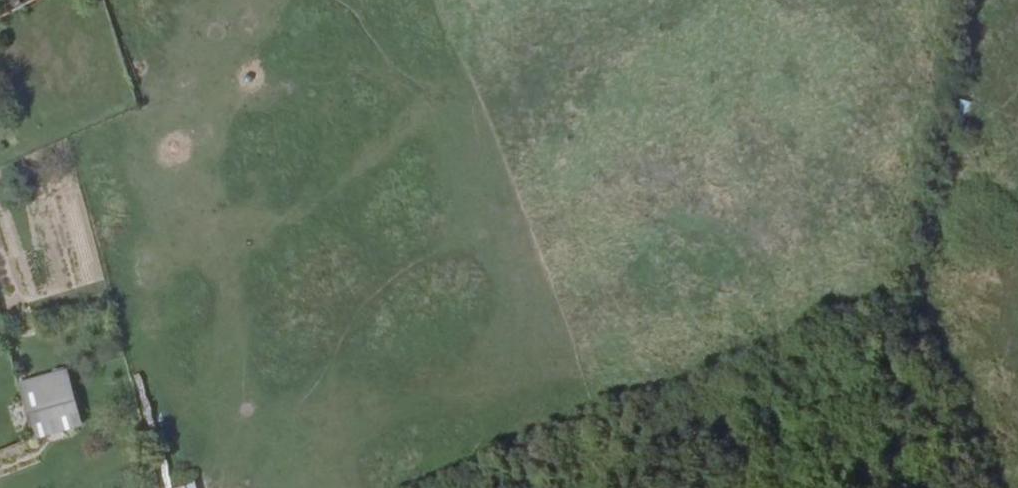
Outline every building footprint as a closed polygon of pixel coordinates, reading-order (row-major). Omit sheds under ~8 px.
[(23,383),(36,435),(85,420),(71,370),(23,383)]
